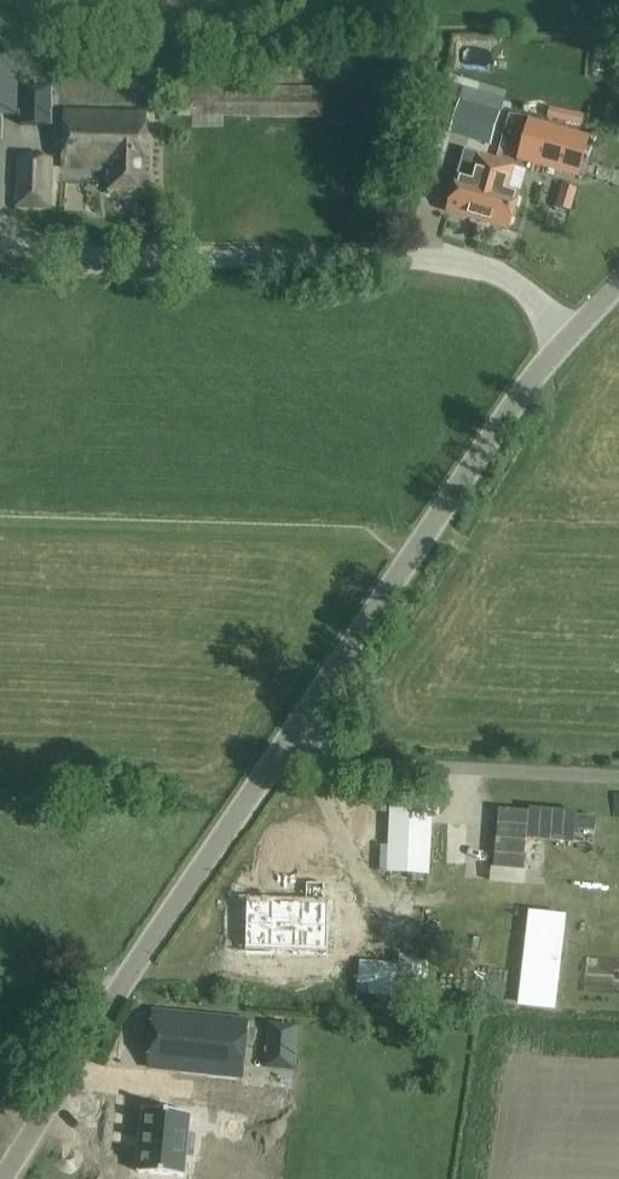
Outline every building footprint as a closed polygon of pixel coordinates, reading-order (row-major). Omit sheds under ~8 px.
[(3,141),(4,116),(20,117),(19,125),(50,126),(52,86),(22,84),(23,58),(0,57),(0,140),(3,141)] [(179,86),(178,117),(323,119),(324,89),(179,86)] [(501,114),(459,101),(450,132),(491,145),(501,114)] [(110,174),(110,191),(145,192),(147,114),(64,112),(62,172),(110,174)] [(530,121),(519,160),(578,177),(589,137),(530,121)] [(53,211),(55,157),(17,155),(15,209),(53,211)] [(478,221),(496,162),(478,157),(471,179),(459,175),(448,213),(478,221)] [(496,162),(478,221),(508,230),(519,193),(507,190),(514,168),(496,162)] [(500,812),(497,870),(536,872),(537,843),(576,844),(577,815),(500,812)] [(324,956),(328,956),(330,899),(326,899),(326,875),(359,875),(360,832),(290,830),(289,874),(302,874),(302,898),(246,897),(245,954),(298,955),(298,968),(324,968),(324,956)] [(352,884),(331,886),(333,905),(354,903),(352,884)] [(522,1013),(556,1015),(560,933),(526,931),(522,1013)] [(390,933),(390,952),(413,953),(414,934),(390,933)] [(353,963),(353,984),(382,984),(382,964),(353,963)] [(477,965),(478,985),(498,984),(497,963),(477,965)] [(246,1022),(152,1014),(150,1033),(179,1035),(176,1072),(241,1078),(246,1022)] [(187,1136),(189,1115),(145,1111),(139,1174),(183,1178),(185,1157),(193,1158),(195,1137),(187,1136)] [(226,1156),(262,1158),(264,1120),(227,1119),(226,1156)]
